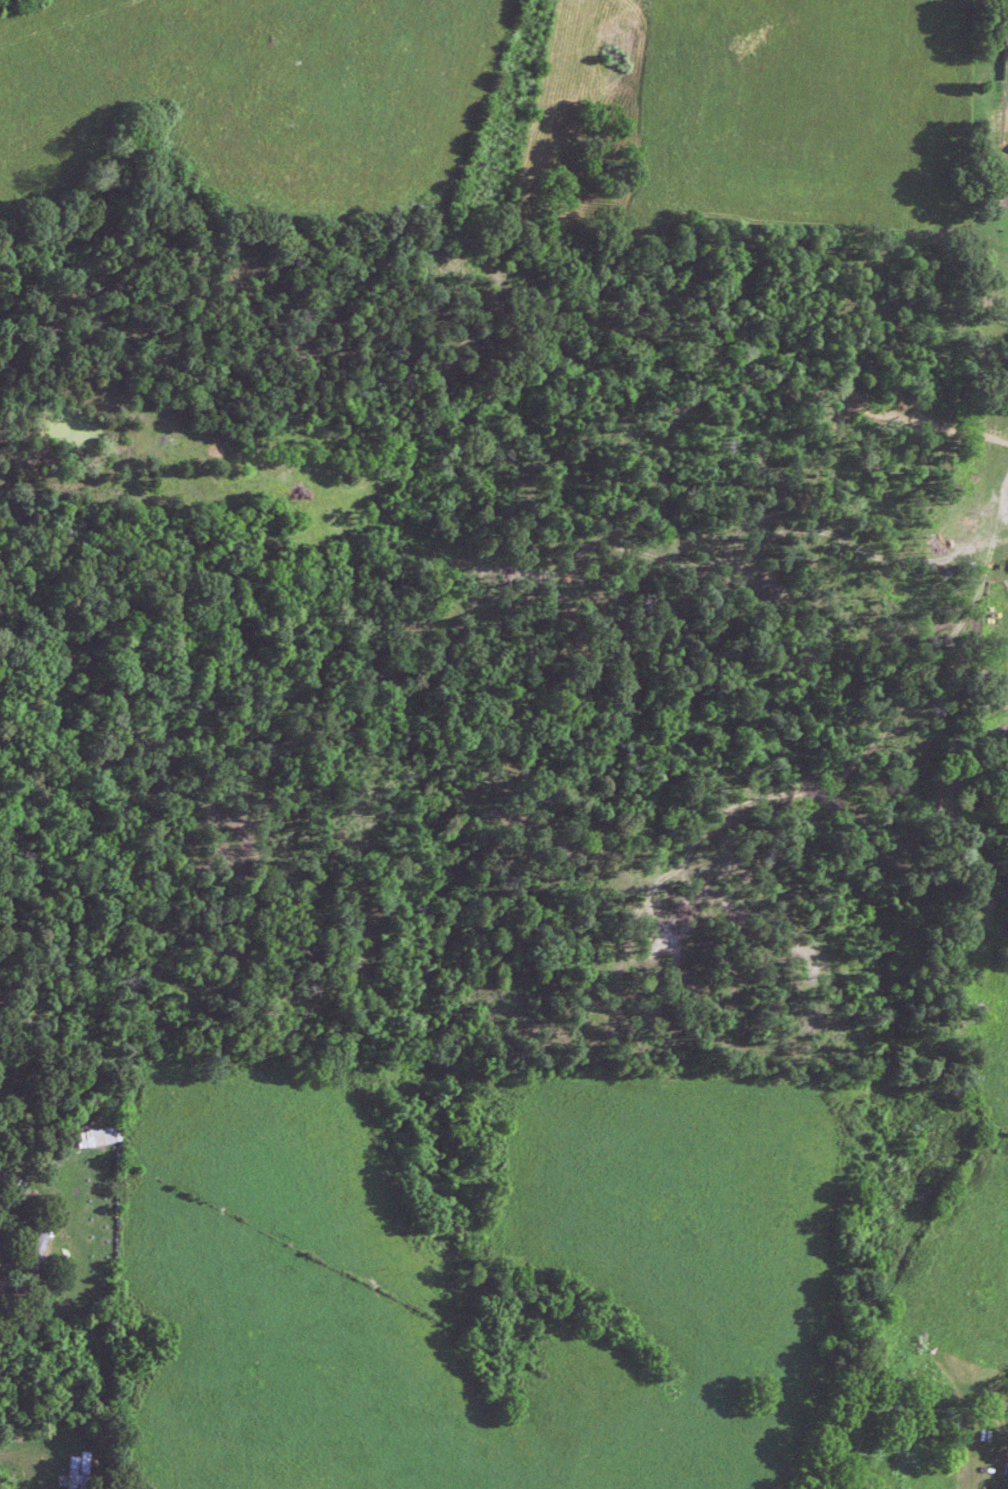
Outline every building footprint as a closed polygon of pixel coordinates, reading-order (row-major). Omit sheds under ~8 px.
[(78,1149),(114,1141),(111,1126),(75,1134),(78,1149)] [(79,1451),(79,1457),(68,1456),(66,1477),(55,1476),(54,1485),(63,1486),(63,1488),(86,1488),(89,1452),(79,1451)]
